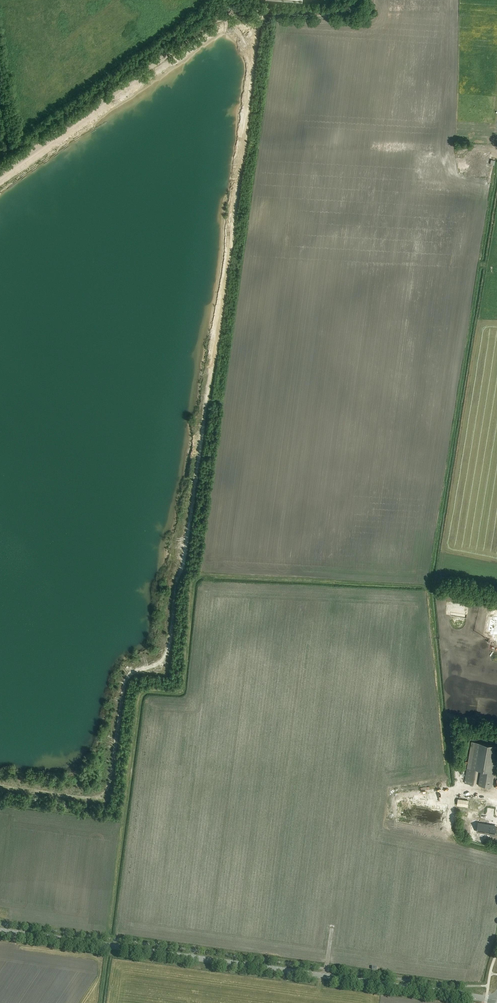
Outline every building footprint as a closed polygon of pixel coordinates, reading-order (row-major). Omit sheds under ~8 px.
[(483,170),(487,156),(473,153),(470,167),(483,170)] [(467,768),(481,771),(478,785),(492,788),(496,758),(496,746),(472,742),(467,768)] [(495,834),(496,826),(492,826),(492,825),(487,824),(487,825),(481,824),(480,832),(485,833),(489,834),(490,833),(495,834)]
